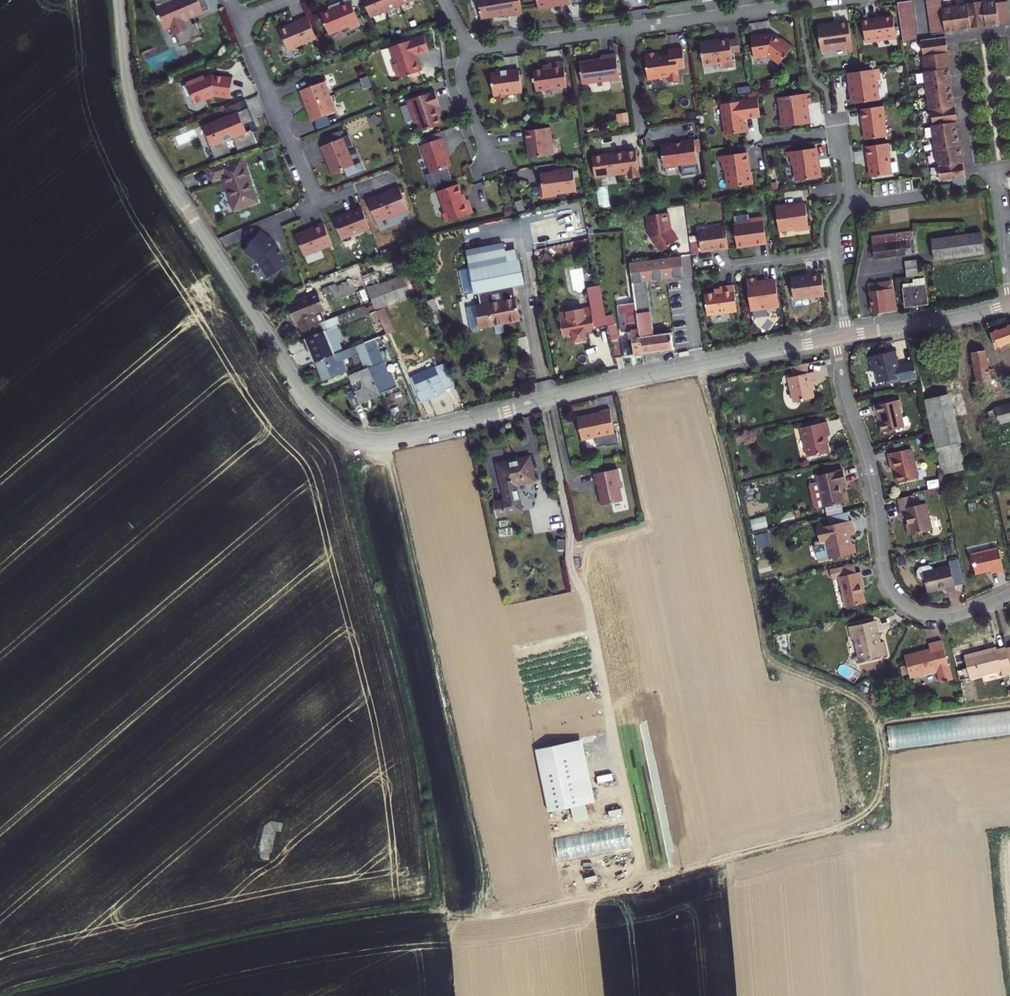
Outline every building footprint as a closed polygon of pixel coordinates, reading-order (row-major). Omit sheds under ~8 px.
[(158,8),(156,9),(163,27),(171,24),(180,46),(193,41),(191,39),(201,35),(196,23),(191,25),(188,17),(209,8),(206,0),(154,0),(158,8)] [(350,0),(347,0),(336,4),(338,8),(321,15),(330,35),(349,27),(351,30),(361,26),(350,0)] [(371,17),(412,0),(364,0),(371,17)] [(523,14),(520,0),(478,0),(481,19),(504,15),(504,17),(523,14)] [(538,10),(570,4),(570,0),(537,0),(538,10)] [(927,6),(931,35),(971,30),(971,28),(986,26),(986,28),(999,26),(999,25),(1009,23),(1009,20),(1008,2),(996,3),(996,2),(983,4),(983,2),(967,4),(967,6),(942,9),(941,0),(926,0),(927,6)] [(912,1),(898,3),(899,10),(900,17),(914,15),(912,1)] [(914,15),(900,17),(901,26),(903,43),(917,42),(914,15)] [(317,38),(308,16),(297,21),(295,23),(296,25),(291,27),(289,26),(280,30),(288,50),(317,38)] [(893,17),(862,20),(866,43),(896,39),(893,17)] [(849,23),(818,27),(821,50),(837,48),(838,51),(848,50),(852,49),(849,23)] [(751,36),(754,59),(762,58),(762,57),(767,56),(769,57),(779,65),(792,48),(781,39),(780,40),(779,41),(774,37),(773,34),(751,36)] [(394,65),(397,77),(400,76),(401,79),(421,72),(417,61),(415,61),(414,56),(415,56),(429,51),(424,36),(390,48),(396,64),(394,65)] [(921,40),(923,57),(925,72),(924,72),(930,111),(931,111),(933,126),(932,126),(935,152),(936,151),(959,148),(956,123),(957,123),(955,106),(954,107),(950,82),(949,69),(950,69),(946,37),(921,40)] [(700,43),(702,61),(710,66),(712,63),(720,62),(720,65),(721,69),(734,68),(732,54),(730,40),(730,39),(700,43)] [(739,39),(730,40),(732,54),(741,53),(739,39)] [(658,53),(645,55),(648,80),(668,77),(669,83),(679,81),(678,69),(685,68),(682,48),(668,50),(669,54),(659,56),(658,53)] [(601,61),(579,63),(582,84),(620,79),(616,55),(601,57),(601,61)] [(543,69),(533,71),(536,92),(567,87),(564,62),(549,64),(549,65),(549,69),(543,69)] [(851,97),(849,100),(855,104),(880,101),(877,81),(880,80),(879,69),(848,73),(850,84),(852,84),(853,94),(851,97)] [(491,74),(494,96),(497,95),(497,98),(505,96),(505,94),(522,92),(519,71),(507,72),(507,71),(501,71),(501,73),(491,74)] [(362,84),(370,81),(368,75),(360,79),(362,84)] [(186,84),(194,104),(214,96),(230,99),(232,79),(211,76),(205,79),(204,77),(186,84)] [(372,86),(370,81),(362,84),(364,90),(372,86)] [(324,82),(301,90),(306,106),(330,97),(324,82)] [(437,116),(434,108),(438,107),(440,106),(435,92),(407,101),(415,124),(418,123),(421,132),(442,125),(438,116),(438,115),(437,116)] [(812,104),(810,94),(779,98),(782,118),(780,120),(780,124),(783,125),(783,128),(809,124),(807,111),(805,111),(804,105),(812,104)] [(330,97),(306,106),(312,121),(315,120),(327,115),(336,112),(330,97)] [(721,105),(725,136),(745,133),(747,129),(747,125),(744,123),(743,119),(761,116),(758,99),(721,105)] [(233,103),(221,107),(222,110),(229,107),(233,115),(247,108),(253,122),(249,123),(251,130),(252,132),(258,129),(245,100),(234,105),(233,103)] [(884,106),(861,109),(865,140),(887,137),(884,106)] [(247,108),(233,115),(216,121),(216,120),(201,126),(215,159),(230,153),(225,141),(232,138),(238,151),(257,143),(252,132),(251,130),(246,132),(244,126),(249,123),(253,122),(247,108)] [(620,122),(631,121),(630,112),(619,113),(620,122)] [(327,115),(315,120),(318,129),(331,125),(327,115)] [(551,128),(525,131),(527,142),(528,142),(530,158),(553,155),(551,139),(552,139),(551,128)] [(328,144),(321,147),(333,174),(344,169),(348,178),(362,172),(358,164),(355,165),(347,147),(353,145),(349,135),(343,137),(340,130),(325,137),(328,144)] [(430,143),(442,138),(440,132),(428,137),(430,143)] [(421,146),(425,160),(427,160),(432,174),(426,176),(430,188),(452,180),(448,168),(452,167),(446,152),(447,151),(443,138),(442,138),(430,143),(421,146)] [(680,144),(661,146),(664,166),(680,164),(682,174),(698,171),(694,140),(680,142),(680,144)] [(889,143),(866,147),(868,160),(869,160),(871,177),(891,175),(889,158),(891,157),(889,143)] [(815,148),(789,152),(790,157),(791,165),(794,165),(797,181),(822,178),(820,168),(816,168),(815,162),(817,162),(815,148)] [(959,148),(936,151),(938,166),(963,163),(961,148),(959,148)] [(636,151),(592,157),(595,178),(629,174),(629,179),(640,177),(636,151)] [(747,153),(721,156),(721,161),(723,170),(726,169),(728,188),(754,185),(752,172),(747,173),(746,166),(749,166),(747,153)] [(213,179),(222,176),(227,190),(231,200),(254,192),(242,156),(208,168),(213,179)] [(963,163),(938,166),(940,182),(952,180),(957,179),(965,178),(963,163)] [(554,172),(540,174),(542,183),(540,184),(542,198),(557,196),(559,194),(576,191),(573,168),(554,171),(554,172)] [(957,179),(952,180),(953,186),(966,184),(965,178),(957,179)] [(446,221),(449,222),(473,214),(468,200),(467,201),(464,202),(461,195),(458,185),(438,191),(446,213),(444,216),(446,221)] [(388,193),(368,201),(376,223),(408,210),(399,186),(389,191),(388,191),(388,192),(388,193)] [(248,204),(258,201),(254,192),(231,200),(234,208),(247,203),(248,204)] [(792,204),(782,205),(785,230),(802,228),(802,231),(815,229),(812,203),(799,205),(799,207),(793,208),(792,204)] [(370,229),(362,208),(352,212),(352,213),(334,220),(342,240),(370,229)] [(651,238),(662,252),(678,240),(670,230),(668,213),(646,216),(649,233),(651,233),(651,238)] [(583,215),(533,224),(538,249),(587,240),(583,215)] [(735,225),(734,225),(737,248),(747,246),(747,245),(753,244),(754,245),(767,244),(763,218),(750,220),(749,215),(734,217),(735,225)] [(333,246),(324,223),(313,228),(312,229),(313,231),(308,233),(306,232),(297,236),(305,257),(333,246)] [(701,252),(728,249),(725,226),(715,228),(715,229),(698,232),(701,252)] [(273,241),(261,231),(246,251),(258,261),(270,278),(289,265),(281,255),(282,254),(279,249),(278,250),(276,248),(271,244),(273,241)] [(876,258),(918,253),(915,231),(874,236),(876,258)] [(935,260),(985,254),(982,233),(933,239),(935,260)] [(525,283),(520,259),(518,249),(494,254),(496,264),(471,268),(475,292),(480,291),(514,285),(525,283)] [(471,268),(496,264),(494,254),(469,258),(471,268)] [(635,304),(642,354),(674,350),(672,333),(654,334),(647,281),(684,276),(681,257),(630,264),(635,304)] [(906,262),(908,276),(921,274),(919,260),(906,262)] [(374,270),(362,274),(367,287),(379,282),(374,270)] [(415,294),(406,273),(367,288),(374,303),(376,308),(415,294)] [(825,297),(822,274),(808,276),(808,277),(791,279),(794,299),(810,297),(811,299),(825,297)] [(757,278),(746,279),(751,311),(769,308),(771,310),(775,309),(776,307),(779,307),(776,280),(757,283),(757,278)] [(928,303),(925,278),(913,280),(913,284),(903,285),(906,306),(928,303)] [(353,279),(332,286),(335,298),(357,292),(353,279)] [(538,281),(532,282),(535,298),(541,296),(538,281)] [(482,303),(475,304),(479,327),(520,320),(514,285),(480,291),(482,303)] [(892,285),(886,286),(870,288),(873,313),(896,310),(892,285)] [(608,326),(600,286),(588,288),(592,308),(559,314),(563,336),(572,334),(575,345),(587,343),(585,330),(608,326)] [(720,293),(704,295),(707,316),(737,312),(734,286),(720,288),(720,293)] [(322,304),(317,292),(289,303),(294,315),(322,304)] [(541,296),(535,298),(538,310),(544,308),(541,296)] [(296,321),(298,320),(306,338),(336,326),(376,310),(376,308),(374,303),(363,308),(362,305),(324,320),(320,310),(324,309),(322,304),(294,315),(296,321)] [(632,331),(633,343),(613,346),(616,358),(642,354),(635,304),(619,307),(622,333),(632,331)] [(394,329),(384,307),(376,310),(386,332),(394,329)] [(616,325),(609,327),(612,342),(620,340),(616,325)] [(990,332),(996,349),(1009,344),(1009,325),(990,332)] [(336,326),(306,338),(315,361),(342,350),(338,340),(339,334),(336,326)] [(530,352),(527,335),(518,336),(522,354),(530,352)] [(368,367),(372,365),(368,353),(363,342),(355,345),(365,368),(368,367)] [(386,346),(368,353),(372,365),(368,367),(380,393),(396,386),(390,373),(388,374),(383,361),(391,358),(386,346)] [(346,371),(346,370),(341,359),(343,359),(343,360),(344,359),(352,356),(349,348),(342,350),(315,361),(323,380),(346,371)] [(887,380),(888,383),(918,376),(915,361),(900,364),(897,350),(895,350),(895,348),(880,351),(881,354),(869,356),(872,371),(876,370),(879,382),(887,380)] [(992,396),(984,351),(971,353),(980,398),(992,396)] [(454,385),(444,362),(411,376),(422,401),(446,390),(445,388),(454,385)] [(795,377),(789,378),(795,403),(815,399),(811,383),(818,381),(815,372),(810,374),(808,363),(792,366),(795,377)] [(360,404),(360,403),(381,395),(380,393),(368,367),(365,368),(349,375),(352,382),(360,379),(362,383),(361,387),(347,393),(353,407),(360,404)] [(922,385),(925,400),(946,395),(948,394),(945,380),(922,385)] [(946,395),(925,400),(941,470),(966,464),(961,442),(958,443),(946,395)] [(902,406),(900,398),(874,405),(876,415),(879,414),(883,431),(904,427),(899,407),(902,406)] [(999,421),(1009,419),(1009,403),(996,405),(999,421)] [(996,405),(989,409),(992,423),(999,421),(996,405)] [(600,411),(600,412),(577,417),(582,441),(615,433),(610,409),(600,411)] [(831,436),(828,423),(802,428),(809,458),(829,453),(826,437),(831,436)] [(918,478),(911,448),(888,454),(891,469),(895,468),(898,483),(918,478)] [(535,481),(530,456),(497,463),(505,499),(495,502),(498,516),(522,511),(518,492),(515,493),(514,485),(535,481)] [(618,469),(594,474),(596,484),(598,483),(603,505),(623,501),(619,485),(621,485),(618,469)] [(846,485),(843,472),(817,477),(819,484),(810,486),(808,489),(812,508),(816,510),(824,508),(824,509),(844,505),(840,487),(846,485)] [(926,504),(916,506),(913,496),(898,499),(902,516),(906,516),(908,524),(906,524),(909,536),(933,531),(926,504)] [(816,531),(823,563),(830,562),(855,556),(853,547),(850,547),(849,538),(853,537),(850,523),(848,524),(846,515),(827,519),(829,528),(816,531)] [(754,519),(754,526),(768,525),(767,518),(754,519)] [(757,534),(760,547),(773,544),(770,531),(757,534)] [(1005,571),(1000,549),(973,556),(977,575),(992,572),(992,575),(1005,571)] [(961,561),(949,564),(950,568),(955,588),(966,586),(961,561)] [(832,581),(840,580),(846,611),(865,606),(861,590),(864,589),(861,575),(856,576),(854,566),(830,571),(832,581)] [(955,588),(950,568),(933,572),(933,569),(928,567),(919,569),(917,573),(918,579),(923,582),(925,581),(928,593),(945,589),(946,593),(956,591),(955,588)] [(852,644),(857,643),(861,665),(887,659),(884,646),(879,647),(877,639),(879,638),(876,624),(850,630),(852,644)] [(952,681),(942,641),(929,645),(931,652),(905,657),(911,678),(938,671),(941,684),(952,681)] [(1002,676),(1009,674),(1009,668),(1009,667),(1005,649),(997,651),(996,648),(964,657),(965,663),(969,678),(1001,670),(1002,676)] [(965,663),(956,665),(960,681),(969,678),(965,663)] [(889,725),(891,747),(969,739),(968,729),(979,728),(977,715),(889,725)] [(582,739),(535,749),(548,811),(595,801),(582,739)]
